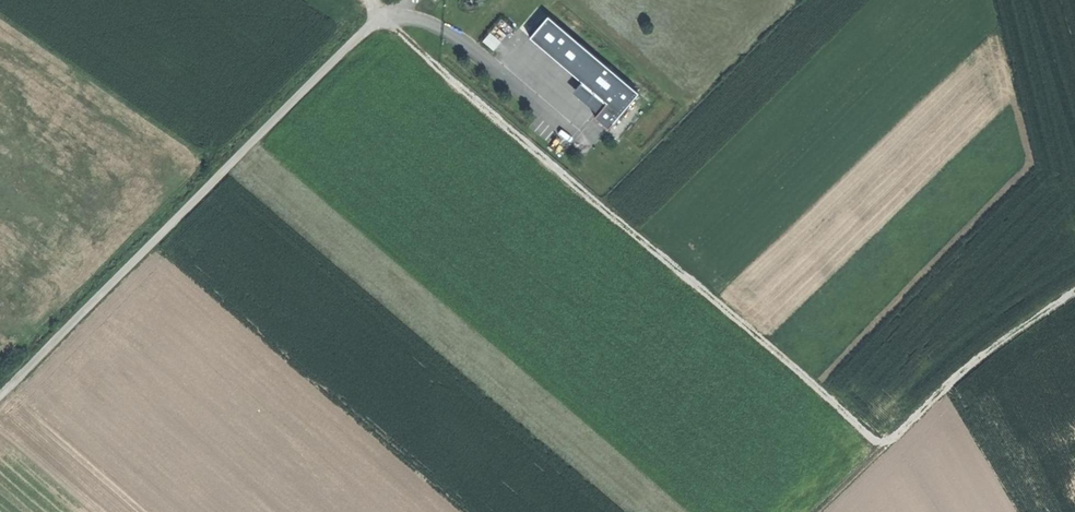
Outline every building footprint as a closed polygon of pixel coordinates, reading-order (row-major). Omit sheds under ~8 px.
[(636,93),(547,18),(530,39),(606,104),(594,118),(606,128),(636,93)] [(485,41),(497,49),(504,37),(492,30),(485,41)]
